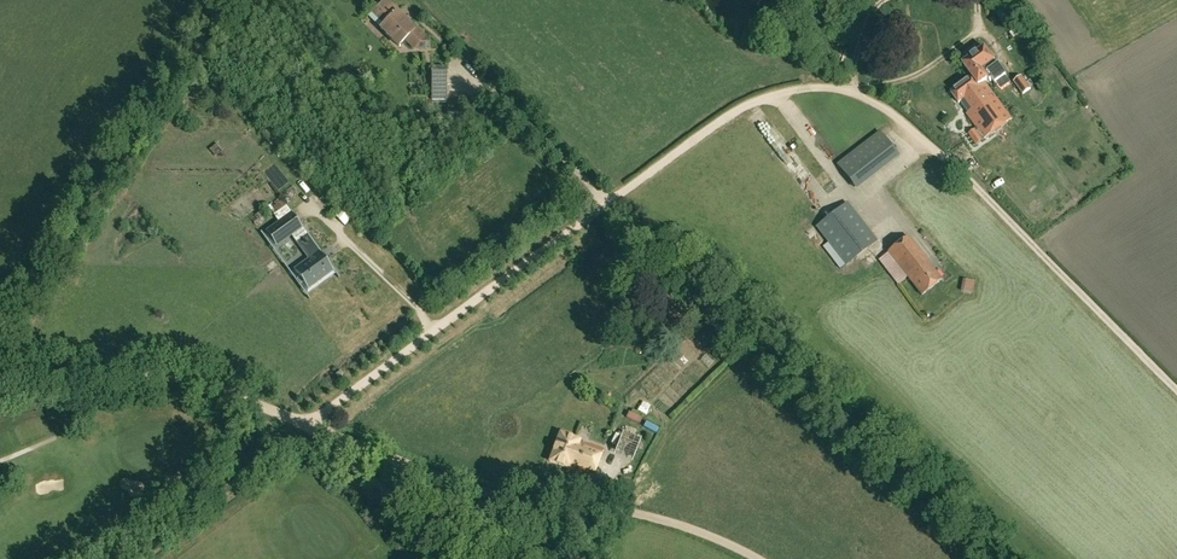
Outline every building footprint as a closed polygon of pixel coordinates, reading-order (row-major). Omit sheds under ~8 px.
[(1006,28),(1016,20),(1003,0),(1001,0),(990,6),(1006,28)] [(424,39),(385,1),(374,12),(386,24),(379,31),(398,48),(404,42),(413,51),(424,39)] [(1009,32),(1014,39),(1026,31),(1021,23),(1009,32)] [(1013,120),(985,81),(990,78),(984,70),(996,62),(986,48),(964,64),(973,78),(952,93),(972,120),(963,126),(977,145),(1013,120)] [(448,58),(433,58),(433,87),(448,87),(448,58)] [(989,74),(997,84),(1008,76),(1000,66),(989,74)] [(1031,74),(1025,78),(1024,76),(1015,82),(1024,95),(1033,89),(1032,88),(1038,84),(1031,74)] [(471,96),(463,97),(464,104),(472,103),(471,96)] [(447,111),(447,124),(462,124),(462,111),(447,111)] [(848,156),(865,180),(898,155),(881,131),(848,156)] [(997,149),(1005,141),(1000,136),(992,144),(997,149)] [(223,164),(235,157),(229,145),(217,152),(223,164)] [(971,149),(962,152),(964,161),(974,159),(971,149)] [(266,205),(274,215),(286,206),(279,197),(266,205)] [(847,265),(878,241),(848,203),(818,226),(847,265)] [(301,225),(292,212),(266,232),(275,244),(301,225)] [(311,257),(294,270),(308,289),(334,270),(309,235),(300,241),(311,257)] [(908,276),(923,296),(943,280),(910,237),(889,252),(897,262),(888,269),(899,283),(908,276)] [(333,376),(335,380),(342,375),(340,371),(333,376)] [(616,455),(634,462),(643,438),(636,436),(638,427),(627,423),(616,455)] [(551,462),(594,478),(605,450),(562,434),(551,462)]
